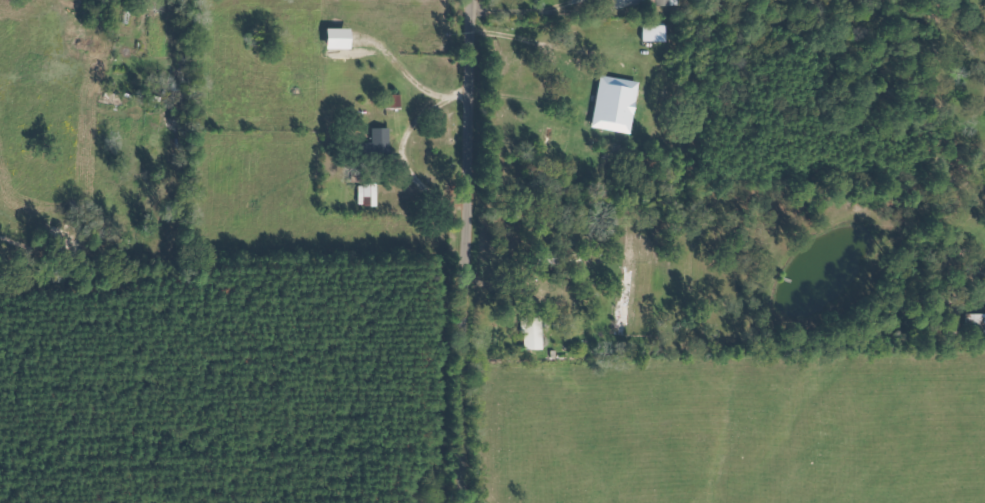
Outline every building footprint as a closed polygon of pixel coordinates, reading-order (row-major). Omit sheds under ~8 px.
[(671,42),(671,25),(647,25),(647,42),(671,42)] [(595,128),(635,134),(643,82),(603,76),(595,128)] [(392,128),(376,129),(376,151),(393,151),(392,128)] [(380,183),(362,184),(362,206),(381,206),(380,183)] [(546,350),(545,318),(526,319),(526,350),(546,350)]
